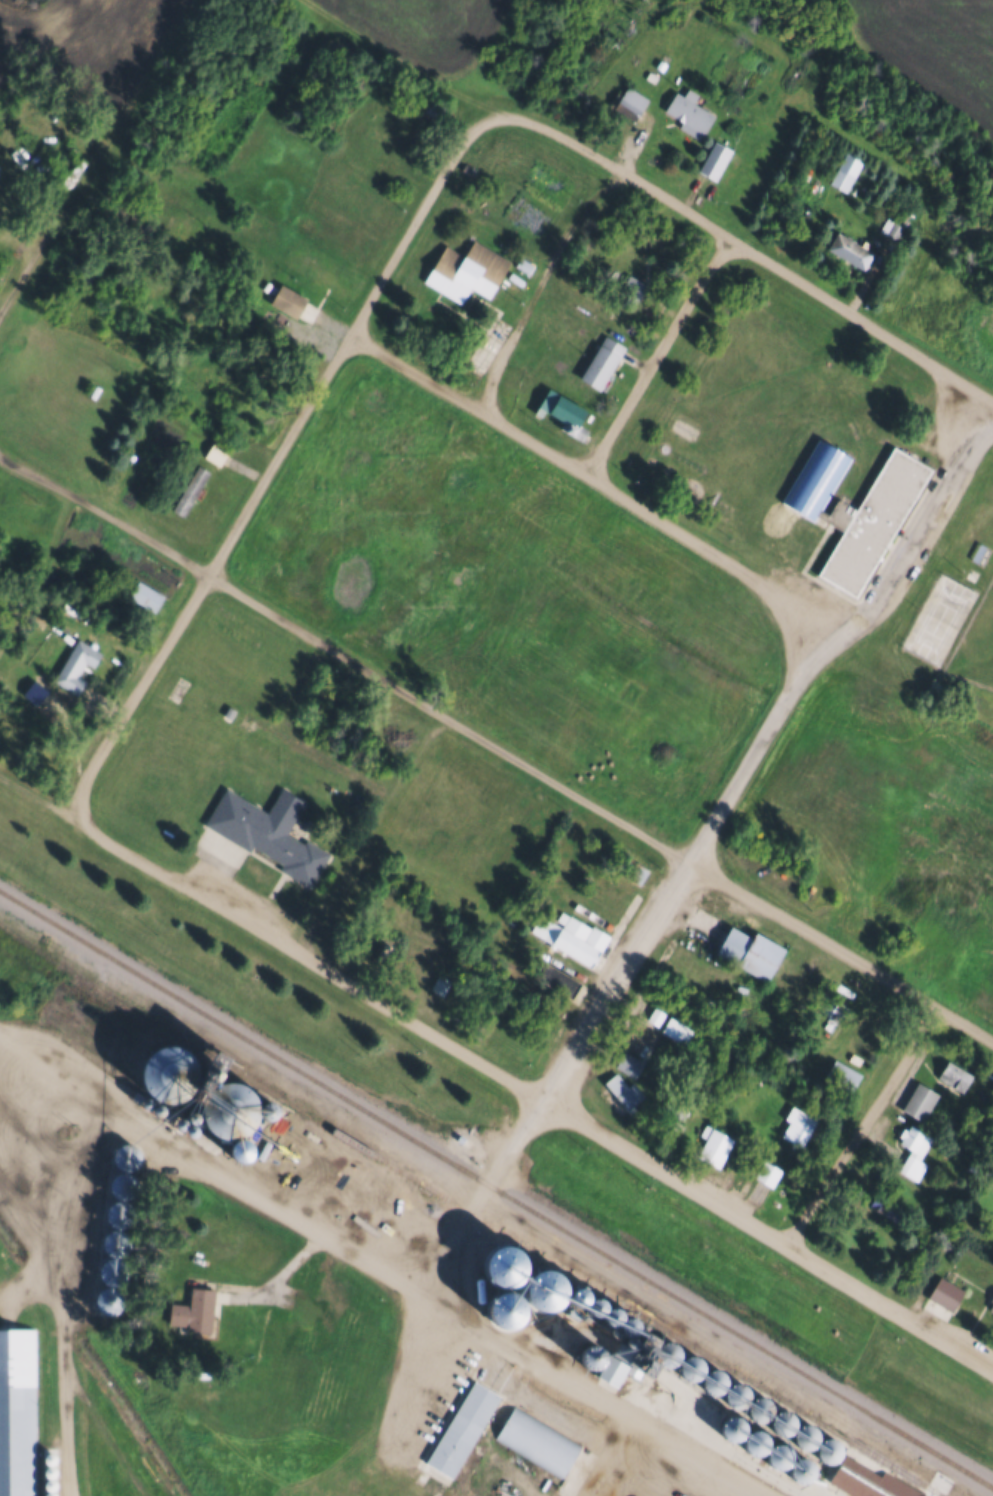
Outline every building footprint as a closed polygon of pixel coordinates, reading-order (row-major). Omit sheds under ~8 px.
[(648,69),(657,74),(653,81),(644,76),(648,69)] [(625,84),(646,96),(632,120),(611,108),(625,84)] [(681,94),(686,86),(696,92),(692,100),(712,111),(700,132),(661,109),(673,89),(681,94)] [(712,138),(732,151),(715,180),(694,168),(712,138)] [(844,149),(861,159),(843,191),(826,181),(844,149)] [(887,214),(903,223),(895,237),(879,228),(887,214)] [(835,230),(872,251),(861,269),(824,247),(835,230)] [(441,243),(461,254),(471,237),(509,260),(488,296),(469,285),(460,302),(420,279),(441,243)] [(520,255),(532,262),(526,271),(514,264),(520,255)] [(627,271),(646,282),(636,298),(618,287),(627,271)] [(278,282),(304,297),(292,318),(266,303),(278,282)] [(245,288),(258,296),(251,306),(239,299),(245,288)] [(576,376),(602,332),(624,345),(598,389),(576,376)] [(90,381),(99,387),(93,399),(83,393),(90,381)] [(578,420),(588,426),(581,439),(569,432),(567,436),(558,430),(563,421),(543,410),(540,414),(532,409),(546,383),(586,406),(578,420)] [(779,504),(818,437),(852,456),(829,494),(815,519),(797,508),(783,532),(768,524),(776,511),(770,508),(774,501),(779,504)] [(213,439),(228,448),(219,464),(203,456),(213,439)] [(829,494),(815,519),(839,533),(815,574),(854,596),(929,467),(890,444),(853,508),(829,494)] [(195,463),(208,470),(182,515),(169,507),(195,463)] [(978,541),(990,548),(981,563),(970,557),(978,541)] [(136,578),(163,594),(153,610),(126,595),(136,578)] [(76,636),(101,650),(92,666),(83,660),(76,672),(85,678),(76,693),(51,680),(76,636)] [(229,702),(237,707),(231,717),(223,713),(229,702)] [(225,785),(265,809),(279,786),(302,799),(282,832),(301,843),(304,838),(328,851),(309,885),(278,868),(282,862),(251,845),(248,850),(203,824),(225,785)] [(616,850),(645,867),(635,884),(606,868),(616,850)] [(561,909),(589,925),(590,923),(607,933),(588,966),(528,931),(539,912),(554,921),(561,909)] [(751,931),(781,948),(762,981),(710,951),(727,923),(748,936),(751,931)] [(537,957),(577,980),(567,998),(526,975),(537,957)] [(437,972),(448,979),(439,995),(428,988),(437,972)] [(828,992),(846,1002),(835,1021),(817,1010),(828,992)] [(652,1005),(663,1011),(655,1025),(644,1019),(652,1005)] [(666,1015),(691,1029),(682,1043),(657,1029),(666,1015)] [(185,1088),(188,1081),(189,1074),(188,1066),(185,1059),(181,1053),(175,1048),(168,1045),(160,1044),(152,1045),(145,1048),(139,1053),(135,1059),(132,1066),(131,1074),(132,1081),(135,1088),(139,1094),(145,1099),(152,1102),(160,1103),(168,1102),(175,1099),(181,1095),(185,1088)] [(622,1048),(641,1060),(632,1075),(613,1064),(622,1048)] [(832,1055),(859,1071),(849,1089),(822,1073),(832,1055)] [(945,1057),(971,1072),(961,1090),(935,1075),(945,1057)] [(602,1081),(616,1070),(626,1084),(631,1080),(643,1094),(625,1109),(602,1081)] [(916,1079),(937,1092),(920,1121),(899,1108),(916,1079)] [(249,1127),(252,1120),(253,1112),(252,1104),(249,1097),(245,1091),(239,1087),(232,1084),(224,1083),(216,1084),(209,1087),(203,1091),(199,1097),(196,1104),(195,1112),(196,1120),(199,1127),(203,1133),(209,1137),(216,1140),(224,1141),(232,1140),(239,1137),(245,1133),(249,1127)] [(790,1104),(816,1119),(800,1147),(779,1134),(787,1120),(782,1117),(790,1104)] [(266,1122),(269,1121),(272,1119),(273,1116),(273,1112),(272,1109),(269,1106),(265,1106),(261,1107),(259,1109),(257,1112),(257,1116),(259,1119),(262,1122),(266,1122)] [(179,1122),(181,1121),(183,1120),(184,1117),(184,1115),(183,1113),(181,1111),(178,1111),(176,1111),(174,1113),(173,1115),(173,1118),(174,1120),(176,1122),(179,1122)] [(318,1170),(321,1162),(322,1153),(321,1144),(318,1136),(312,1129),(305,1124),(297,1120),(288,1119),(279,1120),(271,1124),(264,1129),(259,1136),(255,1144),(254,1153),(255,1162),(259,1170),(264,1177),(271,1183),(279,1186),(288,1187),(297,1186),(305,1183),(312,1177),(318,1170)] [(188,1133),(190,1132),(192,1130),(193,1128),(193,1125),(192,1123),(190,1122),(188,1121),(185,1122),(183,1123),(182,1126),(182,1128),(183,1131),(185,1132),(188,1133)] [(705,1122),(733,1138),(716,1168),(694,1155),(705,1137),(699,1133),(705,1122)] [(905,1128),(908,1124),(930,1137),(918,1158),(926,1162),(916,1179),(897,1168),(907,1151),(895,1144),(900,1136),(897,1134),(901,1126),(905,1128)] [(126,1171),(132,1170),(137,1168),(140,1164),(142,1158),(142,1153),(139,1148),(135,1144),(130,1143),(124,1143),(119,1146),(116,1150),(114,1155),(115,1160),(117,1165),(121,1169),(126,1171)] [(239,1166),(244,1164),(247,1161),(249,1157),(249,1152),(247,1148),(243,1145),(238,1144),(234,1145),(230,1148),(228,1153),(228,1158),(230,1162),(234,1165),(239,1166)] [(763,1158),(781,1169),(771,1186),(753,1175),(763,1158)] [(123,1199),(128,1199),(133,1196),(137,1192),(139,1187),(138,1181),(136,1176),(132,1173),(126,1171),(121,1171),(116,1174),(112,1178),(111,1183),(111,1189),(114,1194),(118,1197),(123,1199)] [(874,1189),(902,1205),(893,1221),(865,1204),(874,1189)] [(119,1228),(125,1227),(130,1225),(133,1221),(135,1215),(135,1210),(132,1205),(128,1202),(123,1200),(117,1200),(113,1203),(109,1207),(107,1212),(108,1218),(110,1222),(114,1226),(119,1228)] [(116,1257),(121,1256),(126,1254),(130,1250),(132,1245),(131,1239),(129,1234),(125,1231),(119,1229),(114,1229),(109,1232),(105,1236),(104,1241),(104,1247),(107,1252),(111,1255),(116,1257)] [(113,1286),(118,1285),(123,1283),(126,1279),(128,1273),(128,1268),(125,1263),(121,1259),(116,1258),(110,1258),(106,1261),(102,1265),(100,1270),(101,1275),(103,1280),(107,1284),(113,1286)] [(525,1304),(528,1294),(526,1283),(521,1274),(511,1269),(501,1268),(491,1272),(484,1280),(480,1290),(482,1301),(488,1310),(497,1315),(508,1316),(518,1312),(525,1304)] [(940,1273),(964,1286),(951,1309),(927,1296),(940,1273)] [(213,1288),(209,1331),(167,1327),(169,1301),(188,1303),(189,1285),(213,1288)] [(109,1314),(115,1314),(119,1311),(123,1307),(125,1302),(124,1296),(122,1292),(118,1288),(112,1286),(107,1287),(102,1289),(99,1293),(97,1298),(97,1304),(100,1309),(104,1312),(109,1314)] [(559,1312),(561,1306),(560,1299),(556,1293),(550,1289),(543,1289),(537,1291),(532,1297),(530,1303),(531,1310),(535,1316),(541,1320),(548,1320),(554,1318),(559,1312)] [(592,1311),(593,1307),(592,1303),(590,1300),(587,1298),(583,1298),(579,1299),(576,1302),(575,1306),(576,1310),(578,1313),(581,1315),(585,1315),(589,1314),(592,1311)] [(608,1320),(609,1316),(608,1313),(606,1309),(603,1307),(599,1307),(595,1309),(593,1311),(592,1315),(592,1319),(594,1322),(598,1324),(602,1324),(605,1323),(608,1320)] [(629,1334),(630,1330),(630,1325),(627,1321),(623,1318),(618,1318),(613,1320),(610,1323),(609,1328),(609,1333),(612,1337),(616,1339),(621,1340),(626,1338),(629,1334)] [(36,1327),(36,1495),(0,1495),(0,1327),(36,1327)] [(613,1369),(620,1373),(639,1385),(651,1365),(641,1359),(649,1345),(632,1336),(613,1369)] [(590,1366),(596,1365),(600,1362),(603,1357),(603,1351),(601,1346),(596,1343),(591,1341),(585,1342),(581,1346),(578,1351),(578,1356),(581,1361),(585,1365),(590,1366)] [(676,1359),(677,1354),(677,1349),(674,1344),(669,1341),(663,1341),(658,1343),(654,1347),(653,1352),(654,1358),(657,1362),(661,1365),(667,1366),(672,1363),(676,1359)] [(699,1373),(701,1368),(700,1362),(697,1358),(692,1355),(686,1354),(681,1356),(678,1361),(676,1366),(677,1371),(680,1376),(685,1379),(690,1379),(695,1377),(699,1373)] [(602,1363),(613,1369),(620,1373),(612,1386),(595,1375),(602,1363)] [(722,1386),(723,1381),(723,1376),(720,1371),(715,1368),(709,1368),(704,1370),(700,1374),(699,1379),(700,1385),(703,1389),(707,1392),(713,1392),(718,1390),(722,1386)] [(472,1377),(499,1393),(450,1476),(423,1460),(472,1377)] [(745,1401),(747,1395),(746,1390),(743,1385),(738,1383),(733,1382),(727,1384),(724,1388),(722,1393),(723,1399),(726,1403),(731,1406),(736,1407),(741,1405),(745,1401)] [(768,1415),(770,1409),(769,1404),(766,1399),(761,1397),(756,1396),(751,1398),(747,1402),(745,1408),(746,1413),(749,1418),(754,1420),(759,1421),(764,1419),(768,1415)] [(515,1401),(581,1440),(562,1474),(496,1435),(515,1401)] [(793,1429),(794,1424),(794,1418),(791,1414),(786,1411),(780,1411),(775,1413),(771,1417),(770,1422),(771,1428),(774,1432),(778,1435),(784,1435),(789,1433),(793,1429)] [(736,1434),(737,1429),(737,1423),(734,1419),(729,1416),(723,1415),(718,1417),(714,1421),(713,1427),(714,1432),(717,1437),(721,1440),(727,1440),(732,1438),(736,1434)] [(815,1442),(817,1437),(816,1431),(813,1427),(808,1424),(803,1424),(798,1426),(794,1430),(792,1435),(793,1441),(796,1445),(801,1448),(806,1448),(812,1446),(815,1442)] [(759,1448),(761,1443),(760,1437),(757,1433),(752,1430),(746,1430),(741,1432),(738,1436),(736,1441),(737,1446),(740,1451),(745,1454),(750,1454),(755,1452),(759,1448)] [(838,1455),(839,1450),(839,1445),(835,1440),(831,1437),(825,1437),(820,1439),(816,1443),(815,1448),(815,1454),(819,1458),(823,1461),(829,1461),(834,1459),(838,1455)] [(784,1462),(785,1457),(784,1452),(781,1447),(777,1444),(771,1444),(766,1446),(762,1450),(761,1455),(761,1461),(764,1465),(769,1468),(775,1469),(780,1467),(784,1462)] [(50,1460),(54,1458),(56,1455),(56,1452),(54,1448),(50,1447),(46,1448),(44,1452),(44,1455),(46,1458),(50,1460)] [(920,1487),(915,1495),(854,1495),(826,1480),(844,1449),(881,1471),(884,1466),(920,1487)] [(806,1476),(808,1470),(807,1465),(804,1460),(799,1457),(794,1457),(788,1459),(785,1463),(783,1468),(784,1474),(787,1478),(792,1481),(797,1482),(802,1480),(806,1476)] [(50,1473),(54,1471),(56,1468),(56,1465),(54,1461),(50,1460),(46,1461),(44,1465),(44,1468),(46,1471),(50,1473)] [(50,1486),(53,1484),(56,1481),(56,1477),(53,1474),(50,1473),(46,1474),(44,1477),(44,1481),(46,1484),(50,1486)] [(56,1494),(56,1490),(53,1487),(50,1486),(46,1487),(44,1490),(44,1494),(45,1495),(54,1495),(56,1494)]
